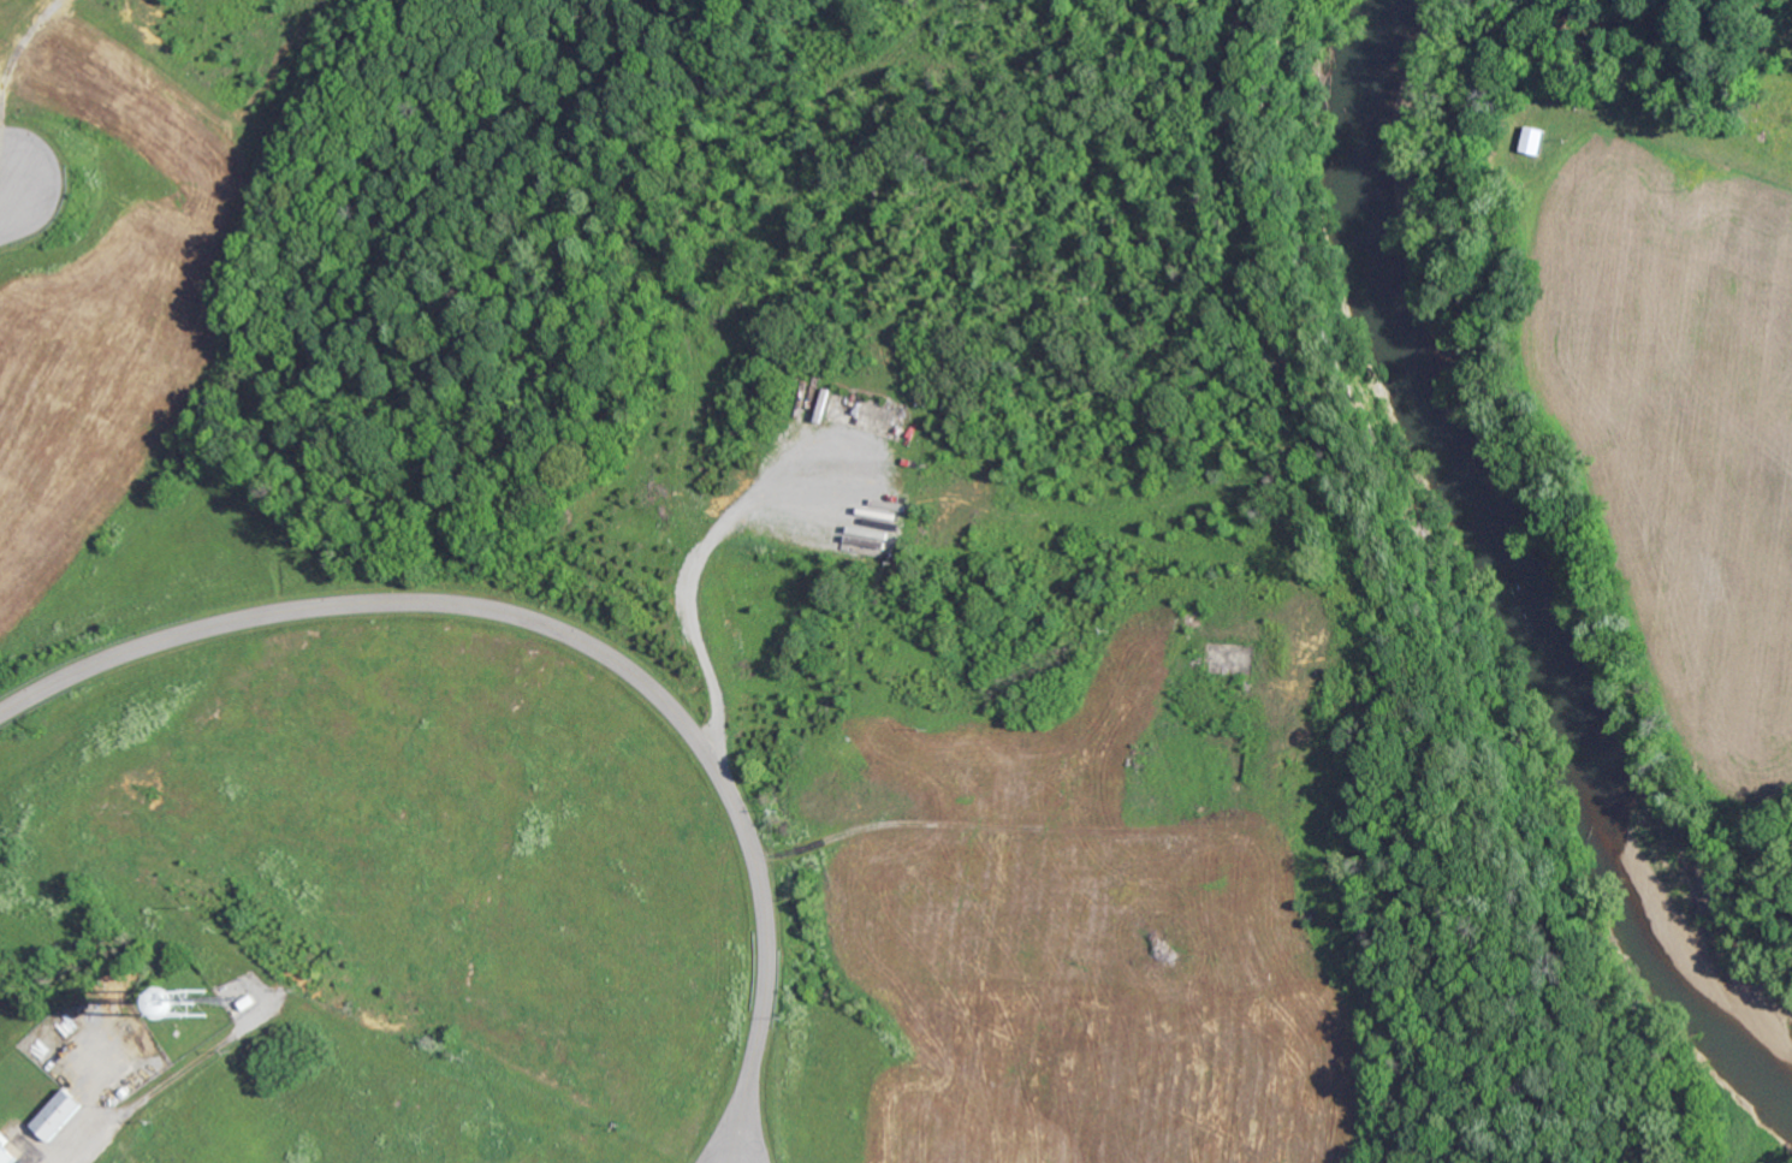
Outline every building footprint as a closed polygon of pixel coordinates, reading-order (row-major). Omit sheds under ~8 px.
[(86,1103),(68,1086),(33,1124),(50,1141),(86,1103)] [(21,1157),(7,1145),(11,1140),(1,1130),(0,1131),(0,1162),(15,1162),(21,1157)]
